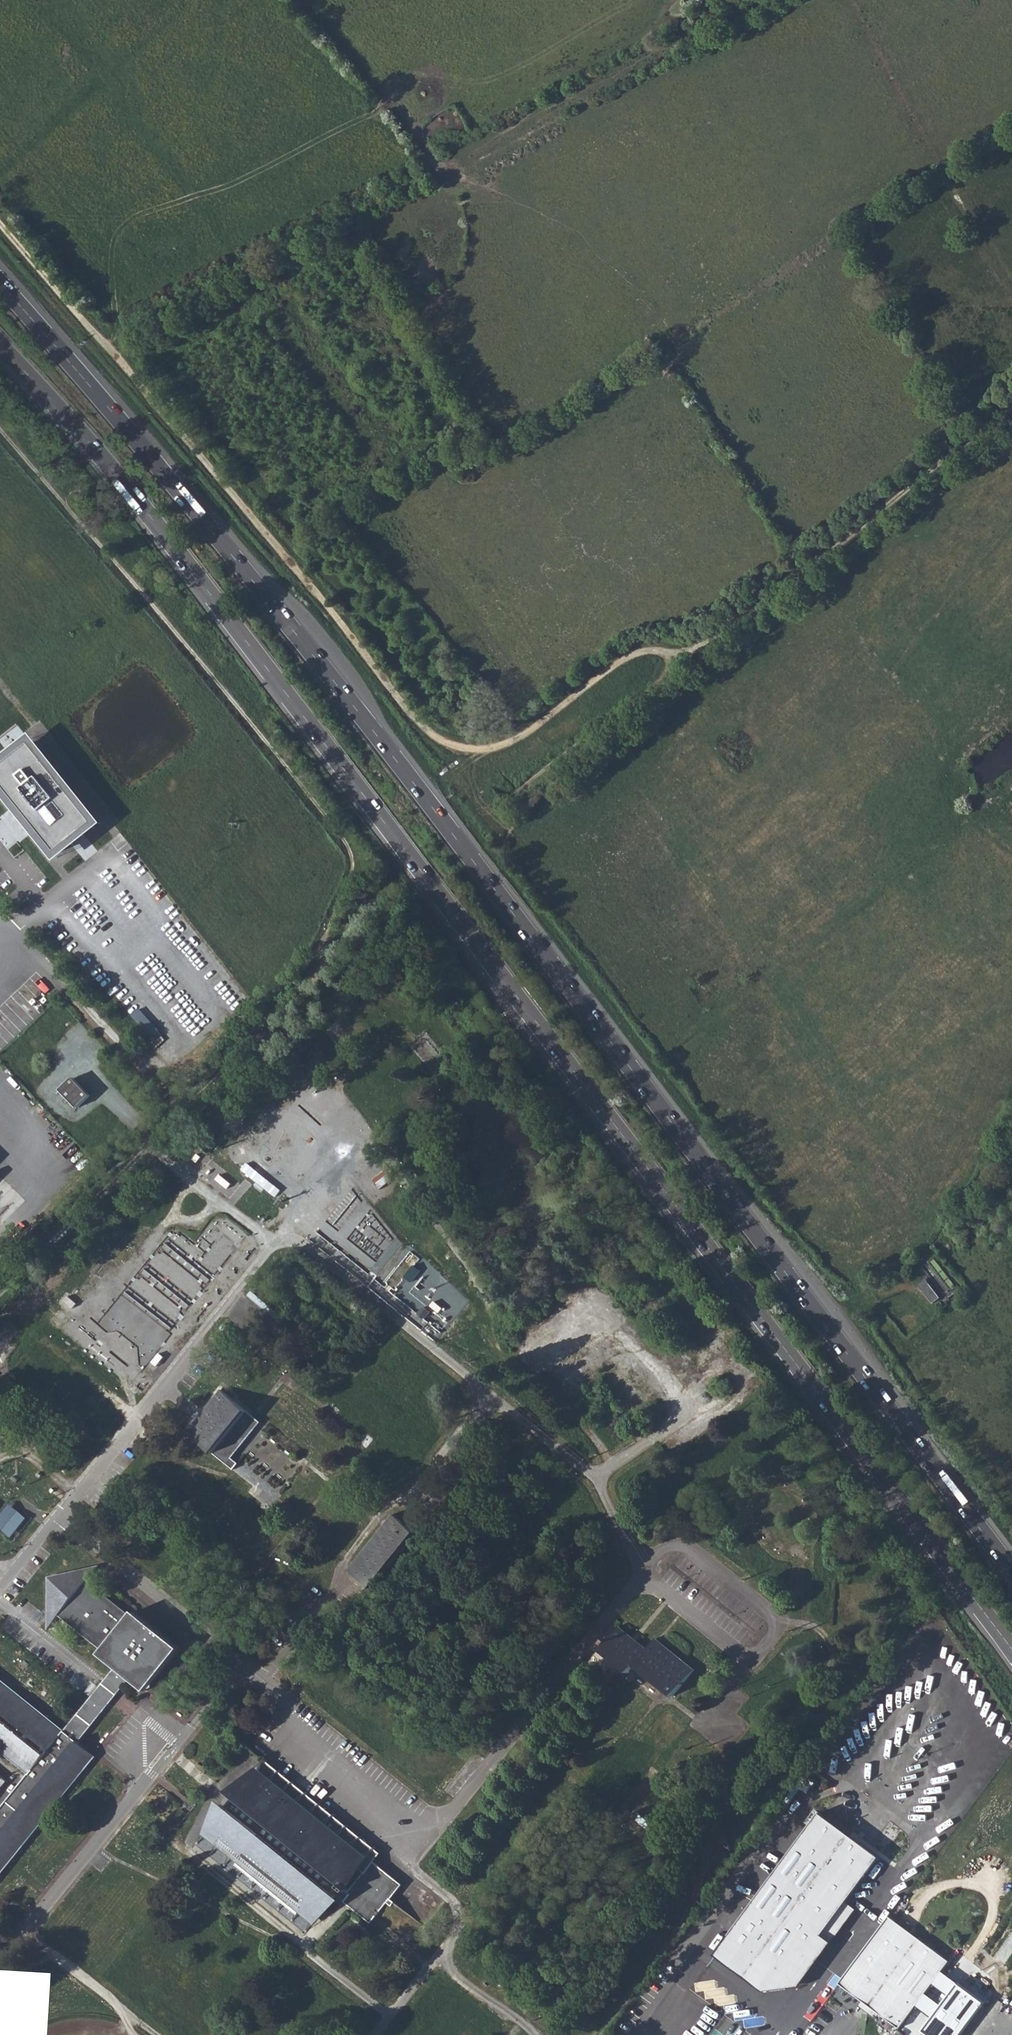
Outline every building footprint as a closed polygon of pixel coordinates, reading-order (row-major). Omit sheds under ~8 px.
[(0,762),(0,790),(57,860),(102,823),(32,737),(0,762)] [(62,1092),(78,1108),(90,1096),(75,1080),(62,1092)] [(395,1181),(385,1169),(374,1179),(385,1191),(395,1181)] [(269,1188),(273,1182),(255,1170),(251,1175),(269,1188)] [(925,1279),(919,1285),(934,1301),(941,1296),(925,1279)] [(55,1353),(44,1345),(40,1351),(49,1358),(55,1353)] [(236,1464),(236,1461),(230,1457),(258,1421),(220,1389),(185,1431),(230,1469),(214,1488),(256,1524),(278,1498),(236,1464)] [(106,1408),(112,1401),(101,1392),(95,1399),(106,1408)] [(8,1443),(13,1437),(6,1430),(1,1437),(8,1443)] [(0,1516),(0,1529),(15,1539),(30,1517),(9,1503),(0,1516)] [(369,1588),(414,1535),(391,1515),(347,1570),(369,1588)] [(35,1825),(92,1756),(76,1741),(128,1677),(143,1689),(177,1648),(158,1632),(131,1611),(127,1616),(83,1580),(95,1566),(94,1565),(45,1577),(43,1626),(46,1625),(56,1613),(99,1648),(97,1652),(112,1665),(59,1729),(0,1680),(0,1752),(25,1773),(0,1802),(0,1868),(35,1825)] [(673,1697),(694,1670),(656,1638),(646,1649),(618,1626),(599,1650),(627,1673),(634,1666),(673,1697)] [(399,1885),(371,1862),(368,1867),(333,1839),(253,1774),(263,1761),(245,1746),(176,1830),(194,1845),(208,1830),(274,1885),(322,1924),(339,1903),(366,1926),(382,1906),(384,1907),(388,1903),(386,1901),(399,1885)] [(368,1867),(371,1862),(378,1855),(295,1786),(263,1761),(253,1774),(333,1839),(368,1867)] [(309,1939),(322,1924),(274,1885),(208,1830),(194,1845),(202,1852),(309,1939)] [(848,1912),(839,1906),(805,1951),(814,1957),(848,1912)] [(869,1999),(918,1930),(889,1908),(863,1943),(856,1953),(839,1977),(869,1999)] [(476,1937),(484,1926),(477,1921),(469,1932),(476,1937)] [(950,1954),(918,1930),(869,1999),(899,2021),(950,1954)] [(851,1949),(856,1953),(863,1943),(858,1940),(851,1949)]
